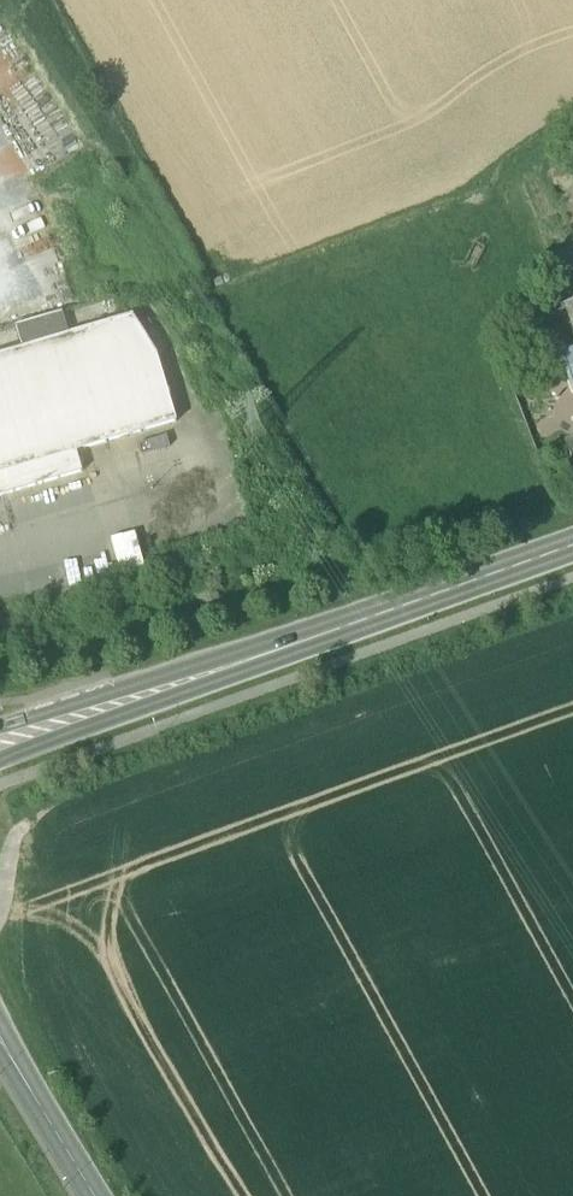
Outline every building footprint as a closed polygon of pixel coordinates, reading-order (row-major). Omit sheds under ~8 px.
[(548,169),(520,179),(566,310),(572,308),(572,240),(548,169)] [(62,314),(16,328),(23,352),(69,339),(62,314)] [(0,359),(0,476),(178,422),(158,356),(135,320),(69,339),(23,352),(0,359)] [(559,358),(569,388),(572,386),(572,353),(559,358)] [(564,445),(572,463),(572,441),(564,445)]
